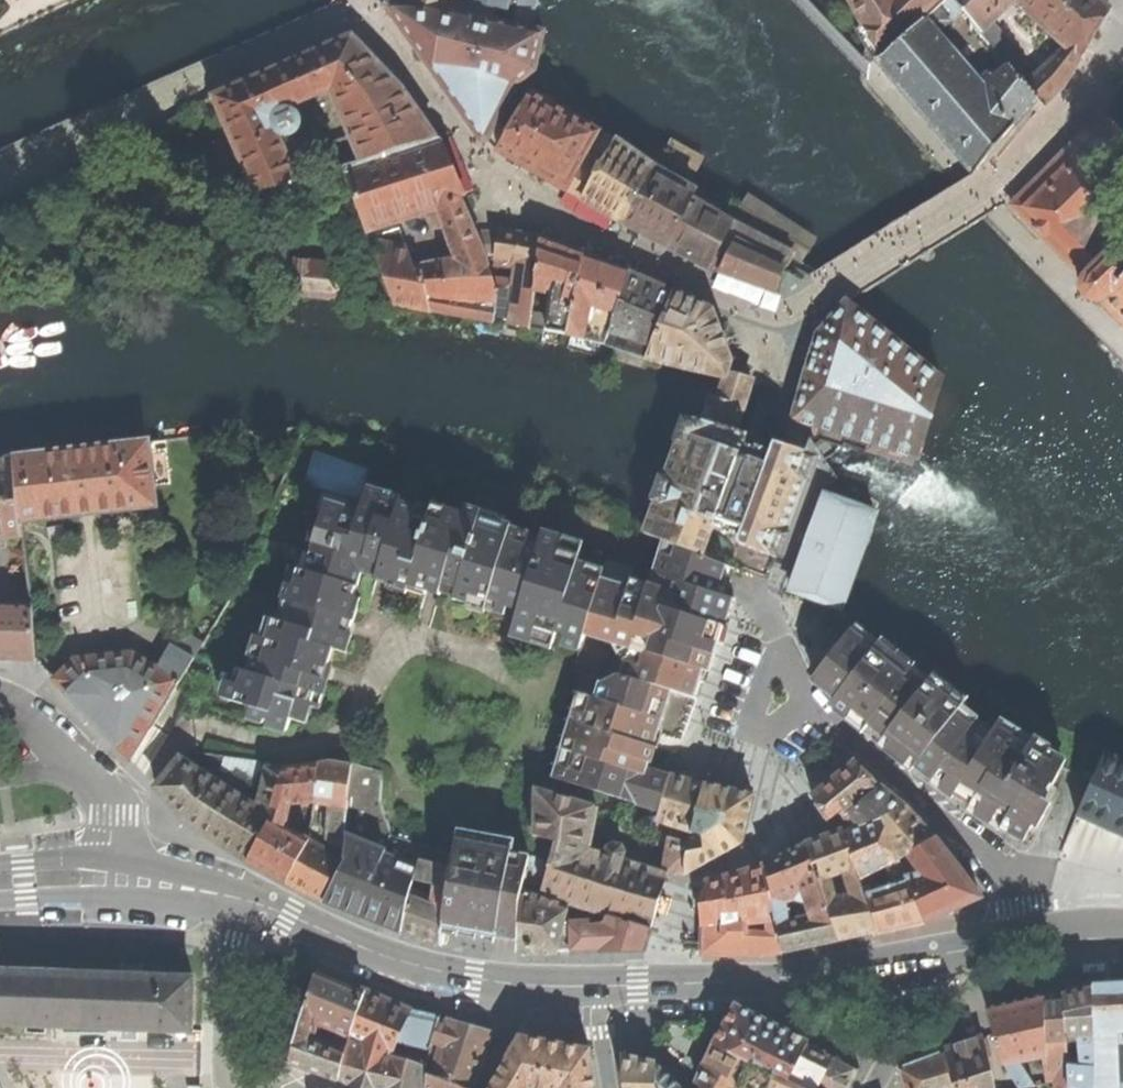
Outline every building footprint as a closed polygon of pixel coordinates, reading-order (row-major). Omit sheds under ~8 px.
[(488,141),(515,87),(520,83),(536,71),(545,33),(536,31),(537,26),(539,18),(543,0),(402,0),(401,4),(387,5),(483,141),(488,141)] [(865,23),(856,28),(866,44),(875,61),(878,60),(883,56),(936,7),(943,0),(852,0),(865,23)] [(982,33),(1015,0),(954,0),(982,33)] [(1037,98),(1044,106),(1058,94),(1067,83),(1110,8),(1103,0),(1015,0),(1027,10),(1019,19),(1037,35),(1045,27),(1069,47),(1027,85),(1037,98)] [(936,7),(883,56),(886,68),(883,71),(885,74),(889,71),(902,87),(899,89),(901,92),(904,90),(918,105),(914,108),(917,110),(920,108),(933,123),(930,126),(933,129),(936,126),(949,142),(947,144),(964,165),(967,163),(974,172),(979,169),(1010,132),(1037,98),(1027,85),(1010,66),(996,79),(992,74),(979,85),(965,69),(968,66),(965,63),(962,66),(950,50),(952,47),(950,45),(947,48),(934,33),(948,21),(936,7)] [(214,96),(255,194),(298,181),(279,135),(280,134),(284,135),(288,136),(294,135),(298,132),(300,127),(301,122),(298,116),(296,113),(291,110),(290,109),(332,91),(361,162),(437,140),(404,91),(398,85),(352,38),(323,50),(244,84),(214,96)] [(530,169),(567,190),(581,166),(587,157),(602,130),(533,91),(499,150),(530,169)] [(1110,218),(1122,205),(1122,139),(1102,118),(1013,208),(1085,278),(1083,281),(1082,287),(1083,294),(1088,300),(1095,304),(1103,304),(1122,324),(1122,231),(1110,218)] [(603,211),(624,224),(657,168),(602,130),(587,157),(597,163),(591,172),(581,166),(567,190),(603,211)] [(361,162),(343,167),(393,304),(494,322),(495,315),(496,290),(493,279),(485,254),(476,233),(472,220),(470,217),(437,140),(361,162)] [(646,236),(666,246),(694,197),(696,192),(657,168),(624,224),(646,236)] [(745,281),(776,293),(784,268),(787,261),(796,265),(812,238),(749,195),(734,221),(694,197),(666,246),(686,257),(708,269),(720,271),(745,281)] [(508,325),(530,329),(540,237),(518,235),(500,232),(476,233),(485,254),(497,253),(496,262),(512,263),(511,270),(518,271),(516,281),(493,279),(496,290),(495,315),(509,316),(508,325)] [(585,254),(565,247),(540,237),(530,329),(568,336),(585,254)] [(568,336),(606,345),(617,311),(629,273),(610,265),(585,254),(568,336)] [(287,293),(360,301),(348,268),(277,261),(270,276),(275,294),(287,293)] [(606,345),(645,359),(673,293),(652,283),(629,273),(617,311),(606,345)] [(645,359),(725,378),(727,374),(731,362),(712,310),(694,303),(673,293),(645,359)] [(812,429),(838,437),(877,449),(918,463),(942,382),(848,305),(820,336),(812,364),(794,426),(811,430),(812,429)] [(671,476),(651,533),(671,541),(738,565),(770,576),(805,464),(771,429),(760,422),(743,410),(741,410),(740,406),(741,402),(746,403),(752,382),(740,378),(727,374),(725,378),(718,397),(709,396),(700,420),(698,426),(681,421),(657,472),(671,476)] [(8,458),(21,520),(154,506),(152,486),(171,484),(167,449),(148,451),(148,443),(8,458)] [(0,459),(0,540),(23,538),(21,520),(8,458),(0,459)] [(578,673),(546,776),(660,811),(670,774),(673,765),(687,726),(702,683),(703,683),(718,638),(721,627),(723,628),(728,616),(722,613),(738,565),(671,541),(660,576),(607,560),(601,581),(575,573),(581,550),(540,538),(537,547),(508,538),(511,526),(464,511),(461,522),(430,512),(429,517),(398,508),(400,501),(367,491),(360,512),(347,508),(344,516),(323,510),(313,543),(317,545),(309,570),(299,568),(294,584),(288,582),(283,598),(288,600),(283,620),(266,615),(260,636),(262,636),(256,657),(253,657),(249,670),(245,669),(235,701),(250,706),(248,714),(268,720),(266,724),(287,730),(290,718),(302,722),(308,705),(317,708),(325,683),(335,650),(343,652),(349,636),(361,598),(354,596),(362,572),(376,576),(375,580),(408,590),(409,585),(414,586),(440,594),(441,590),(455,594),(454,598),(477,605),(486,608),(488,600),(518,610),(512,630),(533,636),(553,643),(556,633),(582,641),(573,672),(578,673)] [(814,598),(842,608),(875,516),(826,498),(792,591),(814,598)] [(31,608),(0,607),(0,660),(18,660),(35,661),(32,618),(31,608)] [(94,721),(132,760),(201,646),(173,630),(157,657),(163,661),(159,667),(131,652),(75,658),(54,678),(94,721)] [(875,650),(874,649),(873,650),(853,634),(821,670),(839,708),(866,729),(868,725),(877,731),(884,737),(881,741),(882,742),(885,739),(900,751),(897,754),(932,781),(974,723),(972,722),(972,723),(958,712),(963,706),(962,706),(961,706),(952,699),(952,698),(939,688),(938,688),(930,682),(930,681),(929,680),(922,689),(907,677),(908,676),(906,675),(905,676),(890,664),(891,663),(890,662),(889,663),(874,651),(875,650)] [(976,724),(974,723),(932,781),(958,799),(1001,738),(994,734),(994,732),(993,732),(991,734),(976,725),(976,724)] [(1062,766),(1046,756),(1047,755),(1045,754),(1044,756),(1029,748),(1030,747),(1028,746),(1026,750),(1012,741),(1011,739),(1008,742),(1001,738),(958,799),(969,807),(971,805),(977,809),(986,814),(984,817),(1002,829),(1025,839),(1044,801),(1043,800),(1050,785),(1052,786),(1062,766)] [(169,771),(157,787),(172,804),(189,823),(217,841),(247,860),(270,819),(284,768),(269,767),(259,803),(254,804),(194,766),(200,757),(202,753),(193,747),(181,757),(169,771)] [(1105,758),(1076,817),(1122,838),(1122,765),(1105,758)] [(263,766),(221,760),(219,770),(220,774),(255,784),(258,782),(263,766)] [(353,760),(351,765),(348,802),(346,831),(343,831),(343,838),(346,839),(344,856),(347,858),(324,902),(363,917),(369,894),(371,893),(374,880),(382,861),(392,833),(380,801),(382,770),(353,760)] [(329,761),(318,763),(315,802),(317,802),(329,804),(327,840),(334,846),(337,847),(336,854),(318,844),(321,839),(317,838),(317,834),(310,833),(309,840),(287,882),(305,892),(324,902),(347,858),(344,856),(346,839),(343,838),(343,831),(346,831),(348,802),(344,802),(348,765),(351,765),(329,761)] [(284,768),(270,819),(284,826),(291,804),(315,802),(318,763),(284,768)] [(841,813),(843,817),(881,787),(855,763),(833,780),(813,796),(828,821),(841,813)] [(670,774),(660,811),(658,821),(692,832),(704,783),(670,774)] [(754,795),(704,783),(692,832),(703,835),(704,842),(701,841),(691,843),(685,860),(685,874),(716,857),(741,844),(746,825),(754,795)] [(847,822),(852,829),(884,818),(907,808),(881,787),(843,817),(847,822)] [(556,863),(553,862),(544,894),(568,901),(569,899),(649,924),(649,928),(657,904),(666,878),(685,874),(685,860),(691,843),(670,837),(662,874),(620,861),(623,858),(624,853),(620,846),(613,845),(608,848),(605,856),(589,851),(597,808),(538,790),(537,834),(562,843),(556,863)] [(922,824),(907,808),(884,818),(897,860),(899,861),(936,838),(922,824)] [(848,830),(843,831),(860,878),(876,869),(877,871),(897,860),(884,818),(852,829),(848,830)] [(284,826),(270,819),(247,860),(268,872),(287,882),(309,840),(284,826)] [(863,887),(860,878),(843,831),(825,837),(806,844),(820,887),(824,896),(838,940),(860,936),(878,933),(863,887)] [(429,846),(392,833),(382,861),(374,880),(371,893),(369,894),(363,917),(382,925),(401,932),(411,890),(415,878),(420,860),(450,867),(452,855),(429,846)] [(958,868),(936,838),(899,861),(897,860),(877,871),(881,878),(891,873),(899,883),(912,902),(916,901),(925,923),(978,900),(980,896),(958,868)] [(455,843),(452,855),(450,867),(441,920),(441,926),(483,934),(518,941),(520,911),(524,888),(529,857),(455,843)] [(838,940),(824,896),(820,887),(806,844),(786,854),(768,864),(781,952),(812,945),(838,940)] [(529,857),(524,888),(544,894),(553,862),(530,855),(529,857)] [(441,920),(450,867),(420,860),(415,878),(435,883),(432,899),(411,890),(401,932),(420,939),(440,946),(441,926),(441,920)] [(703,895),(702,955),(744,955),(782,955),(781,952),(768,864),(739,872),(709,881),(703,895)] [(900,928),(925,923),(916,901),(912,902),(899,883),(872,892),(869,886),(863,887),(878,933),(900,928)] [(544,894),(524,888),(520,911),(518,941),(518,952),(540,952),(562,951),(562,922),(568,901),(544,894)] [(562,922),(562,951),(605,950),(643,949),(646,939),(649,928),(608,915),(607,922),(602,925),(589,925),(589,921),(562,922)] [(1084,964),(1084,973),(1103,973),(1107,973),(1107,968),(1107,964),(1084,964)] [(317,970),(299,1018),(292,1062),(313,1070),(340,1080),(347,1043),(366,991),(340,980),(317,970)] [(139,1029),(140,1029),(190,1030),(192,979),(81,975),(0,972),(0,1024),(139,1029)] [(1121,984),(1094,986),(1095,1040),(1096,1043),(1094,1087),(1122,1087),(1122,1084),(1118,1085),(1116,1028),(1122,1027),(1122,984),(1121,984)] [(1072,1087),(1094,1087),(1096,1043),(1095,1040),(1094,986),(1080,989),(1066,991),(1066,1003),(1067,1040),(1080,1040),(1082,1062),(1068,1062),(1069,1063),(1070,1064),(1072,1087)] [(410,1010),(366,991),(347,1043),(340,1080),(363,1087),(426,1087),(427,1072),(429,1064),(392,1053),(397,1041),(432,1050),(434,1042),(440,1020),(440,1017),(425,1013),(410,1010)] [(1054,994),(1044,997),(1046,1043),(1067,1042),(1067,1040),(1066,1003),(1066,991),(1054,994)] [(1026,1001),(989,1010),(995,1032),(1004,1063),(1020,1087),(1034,1086),(1020,1062),(1046,1058),(1046,1043),(1044,997),(1026,1001)] [(727,1020),(714,1045),(750,1063),(753,1058),(776,1070),(773,1076),(789,1084),(789,1083),(809,1043),(775,1025),(736,1005),(727,1020)] [(474,1082),(479,1073),(491,1032),(466,1024),(455,1021),(448,1020),(447,1023),(440,1020),(434,1042),(442,1045),(433,1073),(427,1072),(426,1087),(471,1087),(474,1082)] [(491,1087),(595,1087),(590,1050),(558,1044),(521,1037),(498,1076),(491,1087)] [(943,1050),(953,1087),(993,1087),(992,1078),(982,1037),(962,1044),(943,1050)] [(1067,1042),(1046,1043),(1046,1058),(1049,1080),(1055,1080),(1057,1087),(1072,1087),(1070,1064),(1069,1063),(1068,1062),(1067,1042)] [(809,1043),(789,1083),(801,1087),(850,1087),(851,1086),(860,1068),(820,1048),(809,1043)] [(715,1056),(705,1063),(738,1086),(750,1063),(714,1045),(715,1056)] [(943,1050),(920,1059),(900,1067),(906,1087),(953,1087),(943,1050)] [(656,1086),(655,1081),(657,1062),(640,1059),(625,1056),(623,1067),(627,1087),(657,1087),(656,1086)] [(673,1079),(657,1062),(655,1081),(656,1086),(657,1087),(683,1087),(673,1079)] [(738,1086),(705,1063),(701,1073),(698,1081),(703,1087),(741,1087),(738,1086)] [(789,1083),(789,1084),(773,1076),(750,1063),(738,1086),(741,1087),(801,1087),(789,1083)]
